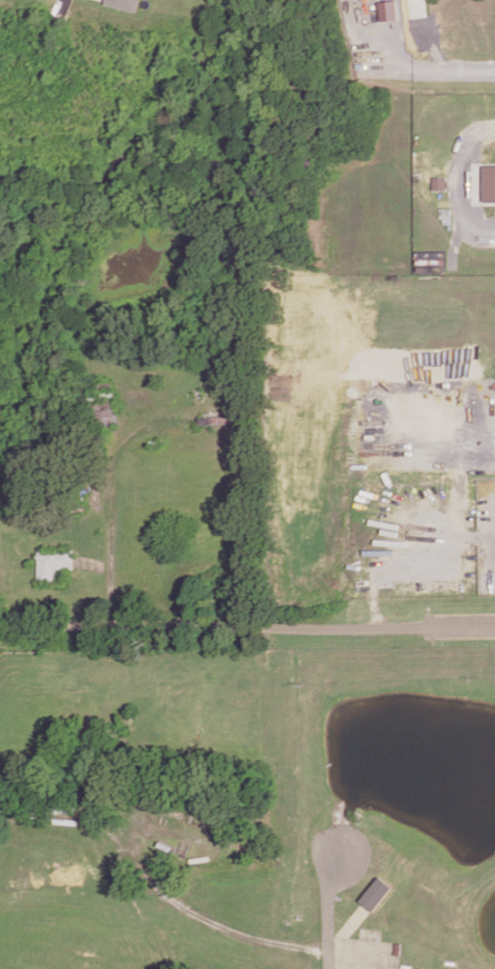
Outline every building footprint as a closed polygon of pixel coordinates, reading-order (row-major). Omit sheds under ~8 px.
[(139,0),(105,0),(104,4),(136,12),(139,0)] [(397,1),(380,1),(380,20),(397,20),(397,1)] [(484,165),(484,201),(494,202),(494,165),(484,165)] [(434,177),(433,190),(446,190),(446,177),(434,177)] [(105,409),(98,409),(99,425),(116,423),(114,400),(105,401),(105,409)] [(38,580),(56,580),(56,569),(74,569),(74,552),(37,552),(38,580)] [(372,911),(392,887),(379,876),(359,901),(372,911)]
